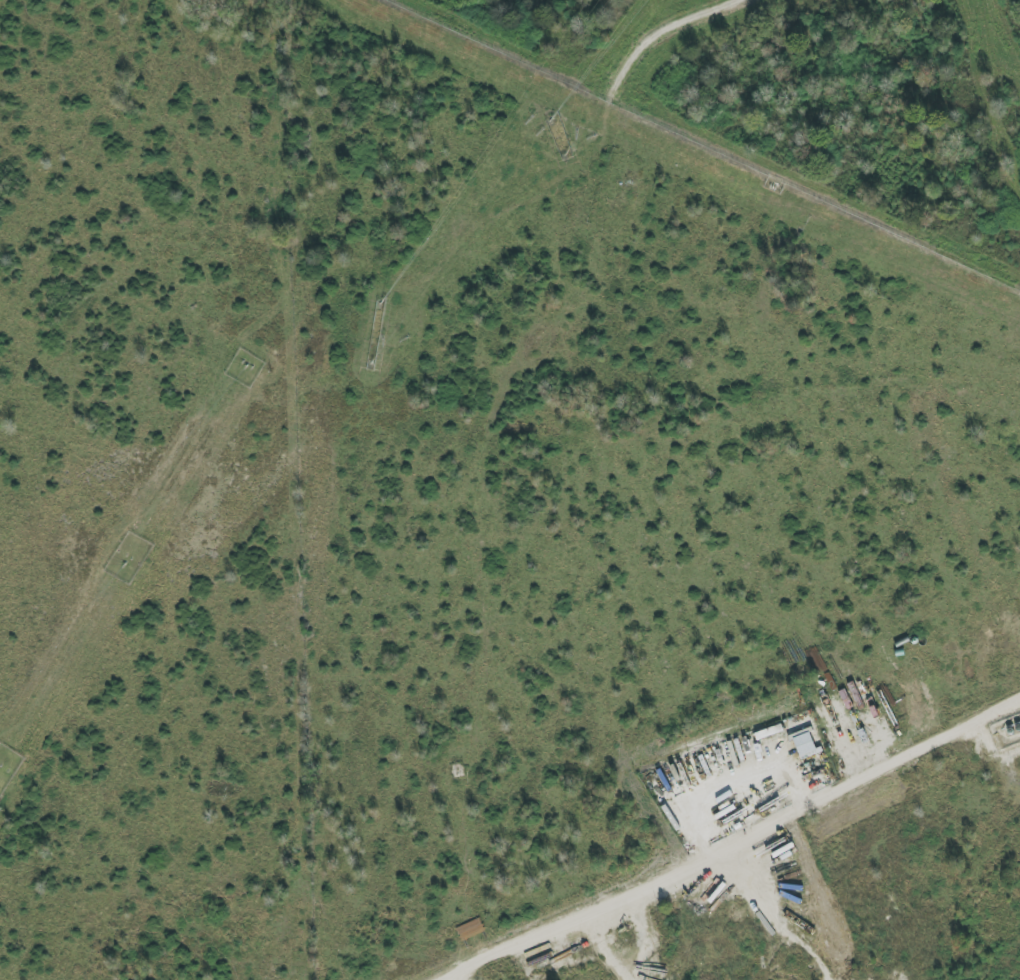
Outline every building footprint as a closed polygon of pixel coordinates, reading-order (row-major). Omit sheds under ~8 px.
[(793,738),(801,759),(818,753),(810,732),(793,738)]
